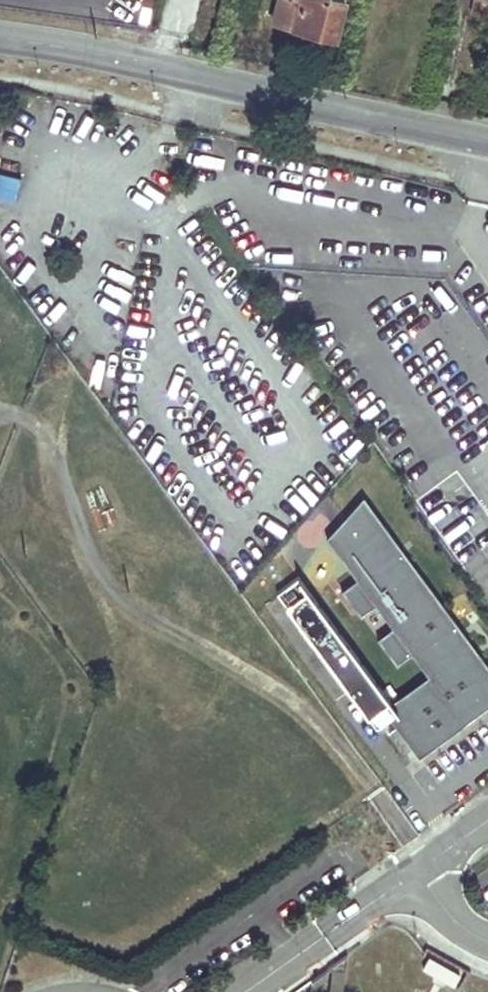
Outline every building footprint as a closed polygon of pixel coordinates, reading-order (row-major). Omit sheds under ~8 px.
[(336,35),(344,0),(278,0),(274,20),(336,35)] [(20,179),(0,173),(0,198),(14,202),(20,179)] [(487,705),(487,664),(363,495),(326,536),(350,568),(358,563),(364,572),(356,578),(341,589),(360,616),(376,605),(392,626),(377,637),(396,664),(411,653),(427,675),(391,701),(298,575),(276,592),(376,726),(382,723),(387,732),(398,725),(419,756),(461,725),(487,705)] [(348,952),(332,964),(347,965),(348,952)] [(334,967),(331,991),(344,991),(347,967),(334,967)]
